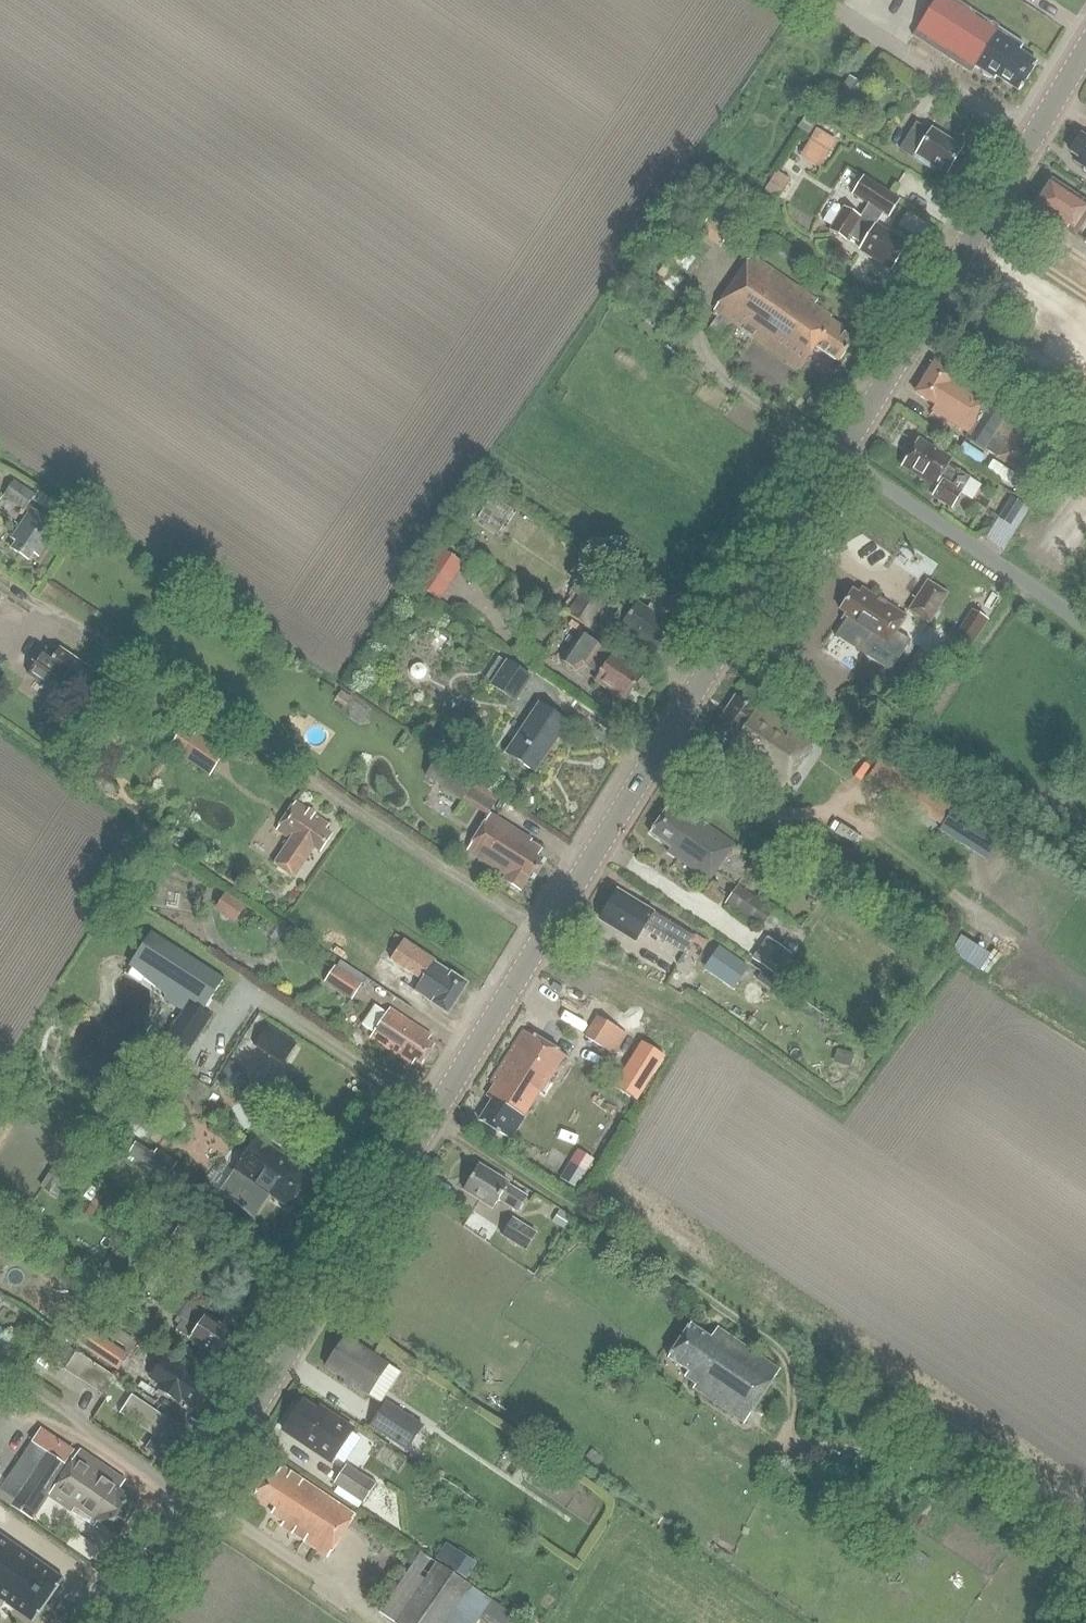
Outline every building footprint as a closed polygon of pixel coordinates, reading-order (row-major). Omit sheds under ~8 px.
[(1019,92),(1037,63),(1019,52),(1024,45),(955,0),(936,0),(914,35),(971,74),(976,67),(995,80),(997,77),(1019,92)] [(851,110),(866,87),(847,75),(833,98),(851,110)] [(808,114),(799,129),(809,135),(818,120),(808,114)] [(935,167),(947,175),(963,149),(933,129),(930,134),(917,126),(901,150),(933,171),(935,167)] [(817,129),(810,139),(830,152),(837,141),(817,129)] [(1081,135),(1070,152),(1077,157),(1074,162),(1085,169),(1085,138),(1081,135)] [(769,210),(788,179),(774,171),(755,201),(769,210)] [(860,217),(844,207),(829,231),(846,241),(848,236),(862,245),(859,250),(892,270),(908,246),(877,227),(884,215),(891,219),(901,202),(864,179),(853,195),(869,205),(860,217)] [(1074,235),(1085,217),(1085,205),(1052,182),(1034,208),(1074,235)] [(814,348),(838,364),(853,343),(841,334),(843,330),(829,320),(831,317),(814,305),(816,301),(753,256),(715,311),(799,370),(814,348)] [(731,323),(717,313),(703,333),(717,343),(731,323)] [(932,411),(969,434),(966,439),(985,450),(988,445),(1001,454),(998,459),(1010,467),(999,485),(1030,504),(1040,487),(1030,480),(1052,444),(1033,432),(1037,426),(1026,418),(1022,425),(1006,415),(1006,414),(988,403),(952,381),(955,376),(934,363),(916,393),(935,406),(932,411)] [(942,483),(933,496),(952,508),(970,478),(948,465),(951,460),(919,440),(902,467),(935,487),(938,481),(942,483)] [(1,496),(23,510),(33,494),(11,480),(1,496)] [(67,511),(36,491),(28,504),(48,516),(51,512),(62,519),(67,511)] [(1010,526),(1023,506),(1010,497),(996,517),(1010,526)] [(30,512),(11,542),(16,545),(11,552),(27,562),(31,555),(36,558),(56,528),(30,512)] [(442,550),(418,586),(441,603),(466,567),(442,550)] [(572,573),(564,586),(570,591),(575,597),(563,615),(586,630),(604,604),(580,588),(585,582),(572,573)] [(927,581),(908,611),(929,625),(949,594),(927,581)] [(842,611),(839,616),(884,646),(904,616),(860,587),(857,591),(853,589),(839,609),(842,611)] [(672,626),(639,604),(637,607),(626,599),(614,618),(624,625),(621,630),(653,653),(672,626)] [(989,621),(972,610),(953,639),(970,650),(989,621)] [(438,632),(431,644),(440,649),(447,637),(438,632)] [(640,675),(578,634),(560,661),(574,670),(581,667),(599,679),(596,683),(623,701),(640,675)] [(66,681),(76,688),(89,668),(62,649),(59,652),(50,645),(30,674),(57,694),(66,681)] [(513,703),(530,677),(498,656),(485,675),(491,680),(487,686),(513,703)] [(352,699),(341,692),(335,701),(345,708),(352,699)] [(814,741),(774,715),(771,720),(734,697),(712,733),(731,745),(728,750),(740,757),(738,760),(783,789),(814,741)] [(567,724),(538,705),(505,754),(535,774),(567,724)] [(168,746),(207,775),(223,753),(193,732),(188,738),(179,731),(168,746)] [(423,776),(460,801),(472,784),(435,759),(423,776)] [(90,781),(111,795),(115,788),(94,774),(90,781)] [(474,784),(465,797),(488,813),(497,799),(474,784)] [(923,786),(914,799),(944,819),(953,805),(923,786)] [(296,804),(278,832),(291,841),(274,866),(294,879),(315,850),(321,854),(333,837),(327,833),(330,828),(296,804)] [(650,835),(668,848),(670,849),(668,853),(709,881),(735,844),(678,805),(674,812),(668,809),(650,835)] [(507,873),(502,881),(520,892),(529,877),(533,880),(543,864),(537,860),(542,851),(529,843),(530,841),(490,816),(468,852),(496,869),(497,867),(507,873)] [(816,839),(810,851),(827,859),(833,848),(816,839)] [(787,855),(771,845),(761,860),(777,870),(787,855)] [(735,884),(723,904),(760,927),(772,908),(735,884)] [(695,938),(675,926),(615,890),(599,918),(619,930),(617,933),(633,942),(641,929),(685,955),(695,938)] [(224,893),(213,910),(233,924),(244,907),(224,893)] [(156,936),(136,968),(174,992),(168,1003),(182,1012),(188,1003),(188,1002),(189,1001),(200,1008),(220,976),(156,936)] [(790,954),(765,937),(750,959),(775,976),(790,954)] [(417,991),(449,1012),(467,984),(452,974),(452,975),(435,964),(436,962),(404,941),(392,960),(424,981),(417,991)] [(719,945),(703,969),(733,989),(749,966),(719,945)] [(337,960),(323,982),(351,1000),(365,977),(337,960)] [(182,1012),(159,1049),(183,1064),(212,1018),(188,1003),(182,1012)] [(361,1026),(371,1033),(384,1013),(374,1006),(361,1026)] [(417,1061),(424,1065),(436,1046),(430,1042),(433,1038),(390,1010),(371,1039),(413,1067),(417,1061)] [(596,1015),(584,1035),(613,1054),(625,1034),(596,1015)] [(297,1045),(268,1026),(255,1046),(284,1065),(297,1045)] [(540,1092),(545,1095),(568,1059),(523,1031),(490,1083),(494,1086),(486,1099),(490,1101),(478,1121),(509,1141),(540,1092)] [(642,1041),(612,1086),(636,1101),(665,1056),(642,1041)] [(832,1062),(857,1068),(860,1054),(835,1049),(832,1062)] [(133,1142),(127,1153),(165,1178),(175,1161),(155,1148),(152,1154),(133,1142)] [(243,1211),(253,1223),(255,1222),(252,1219),(270,1194),(288,1208),(309,1176),(258,1142),(219,1195),(215,1194),(214,1196),(229,1202),(243,1211)] [(570,1163),(560,1179),(576,1189),(586,1173),(570,1163)] [(501,1199),(519,1211),(527,1198),(510,1186),(511,1184),(481,1165),(463,1191),(493,1211),(501,1199)] [(68,1182),(51,1172),(41,1189),(57,1200),(68,1182)] [(85,1216),(91,1219),(97,1210),(91,1207),(85,1216)] [(571,1218),(560,1211),(552,1223),(563,1230),(571,1218)] [(190,1218),(177,1239),(198,1253),(211,1231),(190,1218)] [(510,1218),(499,1236),(523,1251),(535,1233),(510,1218)] [(107,1292),(130,1256),(114,1245),(100,1265),(108,1270),(98,1286),(107,1292)] [(175,1332),(220,1362),(236,1338),(208,1319),(207,1319),(186,1304),(175,1320),(180,1324),(175,1332)] [(697,1387),(694,1392),(746,1427),(782,1373),(719,1331),(713,1339),(693,1326),(670,1361),(689,1374),(685,1379),(697,1387)] [(126,1356),(90,1331),(80,1346),(116,1371),(126,1356)] [(401,1374),(345,1336),(325,1367),(381,1404),(401,1374)] [(74,1351),(62,1369),(100,1393),(111,1376),(74,1351)] [(168,1361),(153,1383),(164,1390),(162,1393),(177,1404),(179,1401),(193,1410),(208,1388),(168,1361)] [(145,1451),(165,1465),(186,1434),(167,1421),(166,1423),(129,1397),(117,1415),(153,1439),(145,1451)] [(384,1401),(366,1427),(405,1453),(423,1426),(384,1401)] [(282,1430),(330,1463),(350,1432),(316,1410),(312,1415),(299,1406),(282,1430)] [(126,1481),(78,1448),(66,1466),(33,1444),(0,1491),(35,1515),(48,1497),(93,1528),(89,1533),(101,1542),(109,1531),(117,1537),(139,1505),(119,1491),(126,1481)] [(530,1452),(522,1465),(540,1477),(549,1465),(530,1452)] [(345,1465),(332,1484),(362,1504),(375,1485),(345,1465)] [(353,1517),(279,1469),(272,1480),(266,1476),(252,1496),(274,1511),(270,1517),(282,1525),(279,1528),(325,1559),(353,1517)] [(75,1533),(66,1546),(90,1562),(98,1549),(75,1533)] [(33,1622),(63,1579),(43,1565),(11,1543),(0,1535),(0,1600),(33,1622)] [(420,1551),(378,1611),(396,1622),(416,1622),(451,1572),(420,1551)] [(466,1579),(476,1564),(457,1552),(448,1567),(466,1579)] [(452,1574),(418,1622),(475,1622),(483,1612),(499,1622),(515,1622),(518,1620),(452,1574)]
